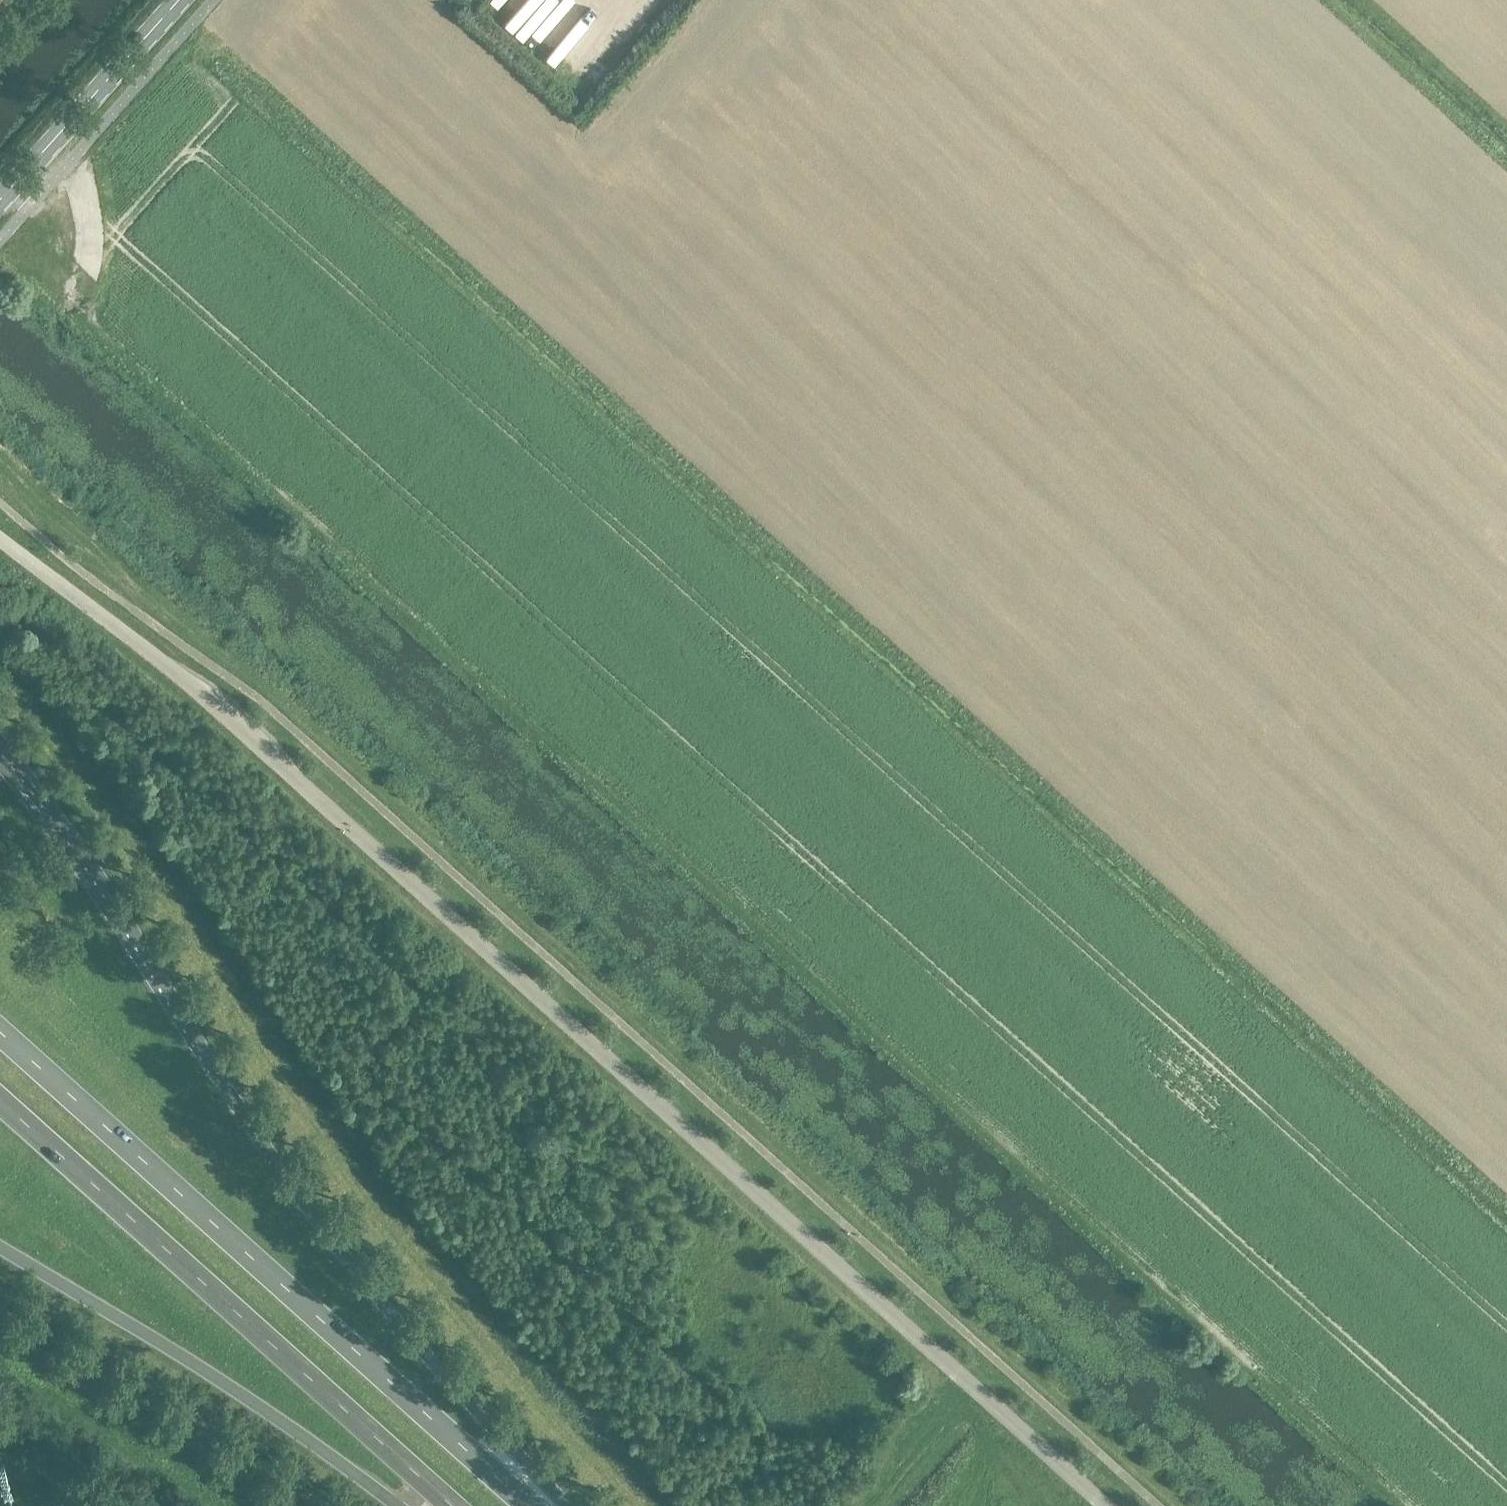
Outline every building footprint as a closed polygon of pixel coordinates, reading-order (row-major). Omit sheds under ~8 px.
[(561,0),(513,0),(504,15),(537,37),(561,0)] [(589,23),(556,63),(564,70),(597,29),(589,23)]
